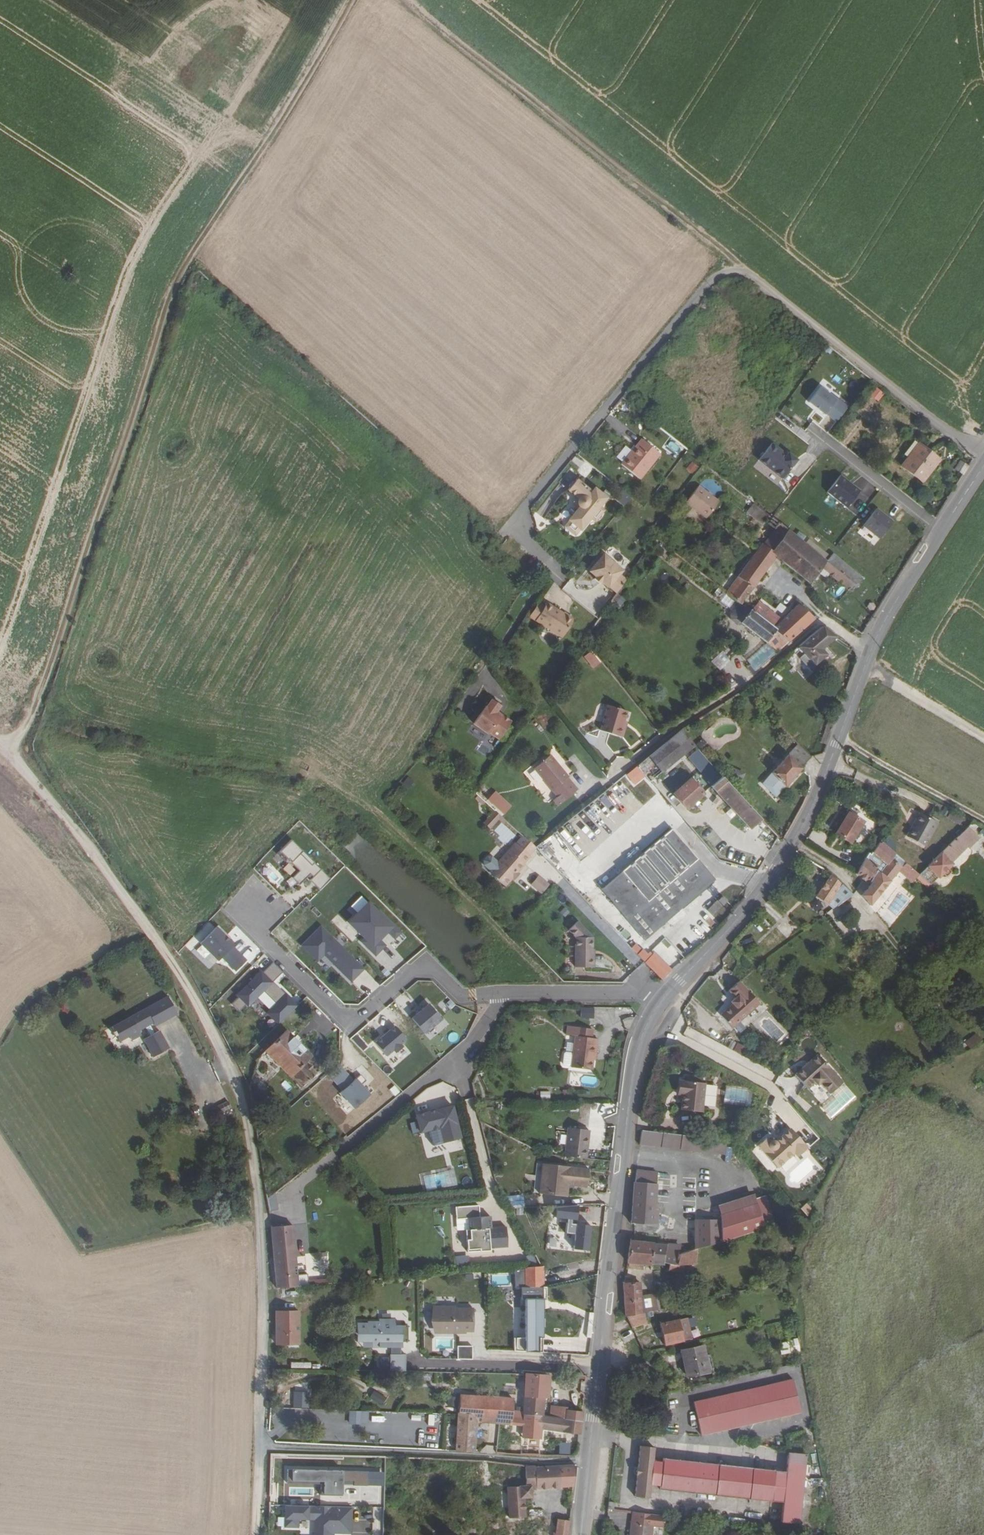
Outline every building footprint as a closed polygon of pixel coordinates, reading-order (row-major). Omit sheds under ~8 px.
[(809,403),(825,415),(825,414),(836,423),(848,408),(837,399),(837,400),(821,387),(809,403)] [(870,395),(878,402),(885,393),(876,387),(870,395)] [(641,441),(620,466),(638,481),(659,456),(641,441)] [(914,441),(903,455),(907,458),(918,444),(914,441)] [(901,466),(922,482),(938,461),(930,455),(931,453),(919,443),(918,444),(907,458),(901,466)] [(759,461),(782,479),(797,461),(788,454),(786,457),(777,451),(779,450),(772,444),(759,461)] [(931,453),(930,455),(938,461),(940,460),(931,453)] [(692,474),(698,466),(692,461),(686,469),(692,474)] [(960,461),(955,470),(964,475),(969,467),(960,461)] [(827,493),(847,508),(860,491),(854,486),(853,487),(849,483),(849,482),(841,476),(827,493)] [(578,508),(579,509),(568,522),(581,532),(591,520),(601,508),(607,500),(595,490),(592,493),(577,481),(568,492),(578,501),(577,502),(577,503),(577,505),(577,506),(577,507),(578,507),(578,508)] [(719,502),(698,486),(685,503),(706,519),(719,502)] [(770,516),(753,503),(746,512),(763,525),(770,516)] [(601,508),(591,520),(596,524),(606,512),(601,508)] [(863,526),(880,539),(894,522),(877,509),(863,526)] [(581,532),(568,522),(564,527),(577,538),(581,532)] [(827,561),(779,523),(775,528),(763,545),(776,556),(776,557),(809,584),(821,568),(840,585),(847,590),(855,584),(827,561)] [(763,545),(762,544),(754,554),(769,567),(776,557),(776,556),(763,545)] [(827,561),(855,584),(860,580),(863,578),(833,553),(827,561)] [(769,567),(754,554),(725,592),(739,603),(740,604),(769,567)] [(605,557),(590,574),(609,591),(624,573),(605,557)] [(750,612),(789,642),(815,619),(798,604),(782,620),(758,601),(750,612)] [(545,607),(538,603),(530,616),(562,637),(574,620),(547,603),(545,607)] [(777,652),(789,642),(750,612),(740,604),(739,603),(729,616),(730,619),(736,623),(739,624),(740,623),(777,652)] [(798,647),(804,654),(798,659),(813,674),(827,660),(824,657),(826,655),(822,649),(836,637),(822,626),(798,647)] [(765,642),(746,662),(756,671),(775,652),(765,642)] [(593,669),(601,663),(591,651),(584,657),(593,669)] [(489,733),(499,739),(510,723),(509,720),(503,716),(501,717),(495,713),(500,706),(491,700),(486,707),(486,706),(473,724),(488,734),(489,733)] [(626,711),(607,705),(599,731),(620,738),(624,728),(620,727),(622,721),(626,711)] [(649,756),(661,772),(685,754),(712,785),(721,777),(695,746),(682,730),(649,756)] [(485,737),(478,748),(487,754),(494,743),(485,737)] [(761,783),(775,798),(802,769),(801,768),(811,757),(798,744),(761,783)] [(533,768),(551,791),(562,803),(577,790),(567,778),(568,777),(550,755),(533,768)] [(626,774),(630,779),(640,771),(649,782),(659,774),(661,772),(649,756),(626,774)] [(711,787),(749,828),(751,828),(760,820),(721,777),(712,785),(712,786),(711,787)] [(673,794),(687,809),(704,794),(689,779),(673,794)] [(495,790),(487,799),(503,814),(512,806),(495,790)] [(963,817),(951,811),(949,816),(960,822),(963,817)] [(835,834),(850,843),(864,822),(848,812),(835,834)] [(938,823),(919,812),(906,836),(925,847),(938,823)] [(760,820),(751,828),(757,834),(759,834),(768,827),(760,820)] [(967,827),(919,875),(931,885),(938,878),(942,874),(947,877),(950,873),(948,868),(952,864),(951,863),(967,847),(968,848),(978,838),(967,827)] [(589,876),(644,941),(715,880),(671,829),(610,882),(599,869),(589,876)] [(535,848),(536,849),(540,854),(548,847),(552,851),(563,842),(555,832),(535,848)] [(488,872),(505,887),(525,865),(524,864),(530,857),(530,856),(536,849),(535,848),(522,836),(515,843),(508,851),(510,852),(505,858),(502,857),(488,872)] [(292,877),(299,885),(310,874),(313,876),(309,880),(319,890),(331,879),(291,839),(277,853),(284,861),(287,858),(299,870),(292,877)] [(906,863),(880,841),(871,855),(869,854),(866,858),(865,858),(856,873),(863,878),(871,883),(861,895),(870,906),(899,872),(906,863)] [(919,875),(906,863),(899,872),(911,883),(919,875)] [(539,874),(531,884),(542,894),(550,884),(539,874)] [(840,884),(830,874),(814,896),(828,906),(828,905),(832,909),(852,895),(840,884)] [(971,895),(975,888),(966,882),(962,889),(971,895)] [(601,894),(591,904),(625,940),(636,932),(601,894)] [(707,911),(712,916),(726,901),(722,896),(707,911)] [(370,902),(351,921),(366,937),(362,941),(376,956),(387,945),(381,938),(388,931),(396,939),(403,932),(380,909),(379,911),(370,902)] [(577,921),(568,930),(575,937),(574,968),(592,968),(593,937),(577,921)] [(363,967),(320,924),(301,944),(316,959),(323,953),(350,980),(363,967)] [(223,930),(206,948),(223,965),(227,961),(241,975),(251,965),(237,951),(239,949),(231,941),(232,939),(223,930)] [(642,950),(636,943),(631,948),(637,955),(642,950)] [(637,955),(644,962),(661,980),(672,970),(655,952),(650,957),(642,949),(642,950),(637,955)] [(282,971),(273,962),(262,972),(261,970),(236,995),(238,997),(231,1004),(239,1011),(246,1004),(248,1006),(263,991),(276,1003),(266,1013),(277,1024),(298,1005),(286,993),(285,993),(276,984),(275,986),(271,983),(273,981),(282,971)] [(720,1015),(731,1028),(759,1004),(739,981),(729,990),(735,998),(730,1002),(732,1004),(720,1015)] [(175,1015),(165,998),(109,1028),(117,1042),(127,1037),(130,1041),(139,1036),(136,1032),(143,1028),(148,1037),(141,1041),(151,1058),(167,1049),(157,1032),(151,1035),(147,1026),(151,1024),(153,1027),(175,1015)] [(428,1003),(411,1018),(425,1033),(441,1018),(428,1003)] [(593,1009),(580,1008),(580,1018),(593,1018),(593,1009)] [(394,1025),(374,1042),(386,1056),(393,1049),(395,1052),(403,1046),(400,1044),(406,1039),(394,1025)] [(571,1066),(571,1067),(592,1070),(593,1059),(594,1054),(596,1054),(597,1039),(591,1038),(592,1029),(567,1026),(566,1035),(575,1036),(573,1053),(571,1066)] [(687,1033),(699,1041),(702,1035),(690,1028),(687,1033)] [(264,1051),(301,1089),(317,1074),(306,1061),(310,1057),(285,1031),(264,1051)] [(976,1034),(965,1042),(970,1049),(981,1040),(976,1034)] [(743,1054),(746,1046),(737,1042),(734,1050),(743,1054)] [(571,1066),(573,1053),(564,1052),(562,1065),(571,1066)] [(817,1055),(794,1076),(807,1089),(814,1083),(817,1086),(819,1083),(829,1095),(842,1083),(817,1055)] [(364,1079),(359,1073),(339,1090),(352,1106),(368,1093),(359,1083),(364,1079)] [(682,1095),(681,1110),(702,1112),(703,1105),(705,1085),(705,1083),(701,1083),(694,1082),(694,1077),(686,1076),(686,1081),(681,1080),(679,1094),(682,1095)] [(717,1087),(705,1085),(703,1105),(715,1106),(717,1087)] [(222,1115),(232,1110),(228,1100),(217,1105),(222,1115)] [(461,1139),(452,1107),(433,1111),(431,1115),(427,1116),(426,1113),(416,1116),(421,1134),(429,1132),(433,1146),(461,1139)] [(412,1133),(419,1132),(417,1121),(410,1123),(412,1133)] [(587,1129),(566,1127),(563,1156),(586,1158),(589,1137),(586,1137),(587,1129)] [(766,1137),(757,1145),(777,1168),(794,1153),(798,1156),(808,1147),(791,1128),(776,1142),(774,1141),(773,1140),(772,1140),(771,1141),(770,1141),(766,1137)] [(727,1140),(641,1131),(639,1145),(725,1155),(727,1140)] [(332,1139),(326,1144),(330,1149),(336,1145),(332,1139)] [(589,1169),(543,1163),(539,1192),(562,1195),(564,1184),(568,1184),(587,1187),(589,1169)] [(424,1171),(424,1188),(455,1187),(455,1170),(424,1171)] [(657,1173),(637,1170),(636,1183),(634,1183),(630,1223),(657,1225),(658,1212),(655,1212),(657,1185),(656,1184),(657,1173)] [(509,1195),(510,1207),(523,1206),(523,1194),(509,1195)] [(754,1194),(717,1206),(720,1215),(757,1204),(756,1200),(754,1194)] [(765,1196),(756,1200),(757,1204),(765,1229),(775,1226),(765,1196)] [(801,1208),(807,1215),(813,1209),(807,1202),(801,1208)] [(757,1204),(720,1215),(720,1220),(721,1242),(765,1229),(757,1204)] [(489,1249),(506,1247),(505,1227),(490,1228),(489,1217),(478,1218),(478,1206),(454,1208),(455,1220),(467,1219),(468,1230),(465,1231),(466,1253),(489,1251),(489,1249)] [(576,1220),(578,1206),(556,1206),(555,1216),(567,1218),(564,1233),(574,1234),(572,1249),(586,1251),(590,1226),(571,1223),(571,1219),(576,1220)] [(579,1206),(579,1223),(591,1224),(591,1217),(601,1217),(601,1206),(579,1206)] [(291,1223),(306,1224),(306,1212),(292,1212),(291,1223)] [(720,1220),(696,1220),(696,1249),(697,1249),(721,1242),(720,1220)] [(292,1225),(270,1227),(273,1259),(273,1263),(295,1261),(292,1225)] [(680,1246),(630,1241),(627,1263),(643,1264),(651,1265),(664,1266),(664,1263),(669,1264),(672,1265),(677,1265),(679,1254),(680,1246)] [(696,1249),(679,1254),(677,1265),(672,1265),(669,1264),(668,1271),(678,1272),(683,1273),(683,1265),(696,1265),(697,1249),(696,1249)] [(454,1264),(469,1264),(469,1255),(454,1255),(454,1264)] [(295,1261),(273,1263),(274,1276),(275,1288),(296,1286),(299,1286),(297,1261),(295,1261)] [(542,1267),(524,1268),(524,1287),(524,1333),(543,1333),(552,1334),(566,1335),(591,1336),(592,1326),(567,1325),(567,1327),(553,1326),(543,1325),(543,1287),(542,1267)] [(624,1284),(623,1284),(625,1317),(626,1316),(642,1313),(641,1296),(642,1296),(641,1283),(624,1284)] [(597,1287),(584,1286),(582,1299),(595,1300),(597,1287)] [(642,1296),(641,1296),(642,1313),(644,1313),(658,1311),(655,1294),(642,1296)] [(582,1299),(580,1298),(578,1312),(594,1314),(595,1300),(582,1299)] [(455,1331),(472,1331),(472,1308),(454,1309),(454,1307),(434,1307),(435,1322),(441,1322),(441,1333),(455,1333),(455,1331)] [(297,1312),(275,1311),(274,1344),(296,1345),(297,1312)] [(642,1313),(626,1316),(631,1327),(647,1323),(644,1313),(642,1313)] [(680,1320),(658,1324),(663,1345),(685,1340),(680,1320)] [(357,1323),(357,1341),(378,1341),(378,1346),(394,1346),(394,1342),(408,1342),(408,1326),(395,1326),(395,1322),(379,1321),(379,1323),(357,1323)] [(798,1340),(780,1344),(782,1354),(800,1351),(798,1340)] [(457,1346),(457,1359),(472,1359),(472,1346),(457,1346)] [(703,1346),(681,1351),(687,1376),(709,1371),(703,1346)] [(390,1354),(389,1371),(405,1371),(405,1354),(390,1354)] [(333,1369),(303,1370),(303,1377),(333,1376),(333,1369)] [(549,1376),(525,1374),(524,1396),(523,1411),(542,1416),(543,1397),(547,1397),(549,1376)] [(793,1380),(693,1402),(701,1435),(801,1413),(793,1380)] [(373,1391),(369,1400),(384,1405),(387,1396),(373,1391)] [(477,1396),(460,1395),(458,1415),(455,1451),(473,1452),(476,1422),(477,1396)] [(513,1399),(477,1396),(476,1422),(509,1425),(512,1425),(513,1411),(513,1399)] [(273,1435),(290,1435),(290,1408),(273,1408),(273,1435)] [(558,1409),(557,1418),(581,1421),(582,1412),(558,1409)] [(352,1411),(352,1424),(362,1424),(362,1412),(352,1411)] [(523,1411),(513,1411),(512,1425),(509,1425),(509,1432),(521,1433),(520,1455),(540,1456),(542,1430),(561,1432),(580,1434),(581,1421),(557,1418),(542,1416),(523,1411)] [(401,1446),(402,1431),(386,1430),(386,1445),(401,1446)] [(654,1448),(640,1446),(637,1467),(636,1467),(635,1475),(637,1475),(634,1496),(648,1498),(650,1484),(660,1485),(660,1489),(782,1503),(781,1522),(800,1524),(807,1454),(788,1452),(786,1472),(663,1458),(663,1462),(652,1461),(654,1448)] [(486,1461),(482,1460),(482,1469),(488,1470),(490,1470),(490,1461),(486,1461)] [(546,1467),(535,1468),(535,1467),(530,1466),(530,1469),(531,1487),(520,1487),(520,1489),(522,1489),(522,1498),(525,1498),(532,1497),(531,1490),(536,1489),(573,1487),(575,1466),(574,1465),(559,1466),(546,1467)] [(384,1472),(286,1469),(286,1483),(320,1483),(320,1495),(341,1495),(341,1488),(366,1489),(366,1488),(383,1489),(384,1472)] [(522,1498),(522,1489),(520,1489),(508,1488),(509,1499),(510,1519),(526,1518),(526,1512),(522,1512),(522,1498)] [(351,1507),(285,1505),(284,1527),(298,1527),(298,1519),(315,1519),(314,1534),(330,1534),(330,1533),(350,1533),(351,1507)] [(629,1534),(652,1534),(653,1526),(663,1527),(664,1516),(655,1515),(632,1512),(631,1523),(629,1534)] [(362,1528),(362,1520),(352,1520),(353,1529),(362,1528)] [(569,1522),(558,1521),(556,1533),(554,1532),(553,1534),(568,1534),(569,1522)]
